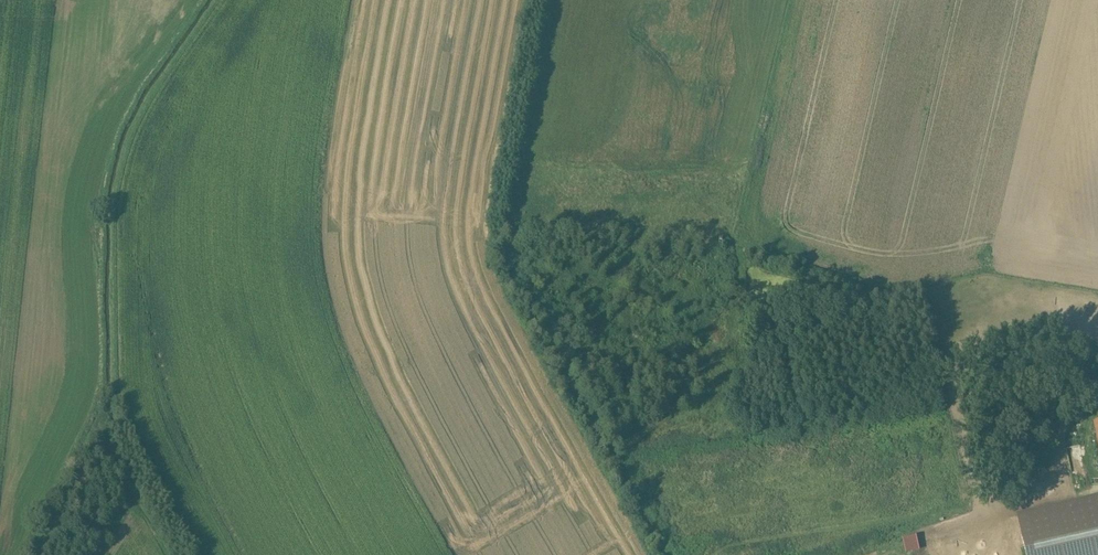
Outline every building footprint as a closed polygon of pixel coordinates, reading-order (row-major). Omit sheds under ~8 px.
[(1022,522),(1029,554),(1097,554),(1097,505),(1022,522)] [(917,538),(904,541),(906,551),(912,550),(919,548),(917,538)]
